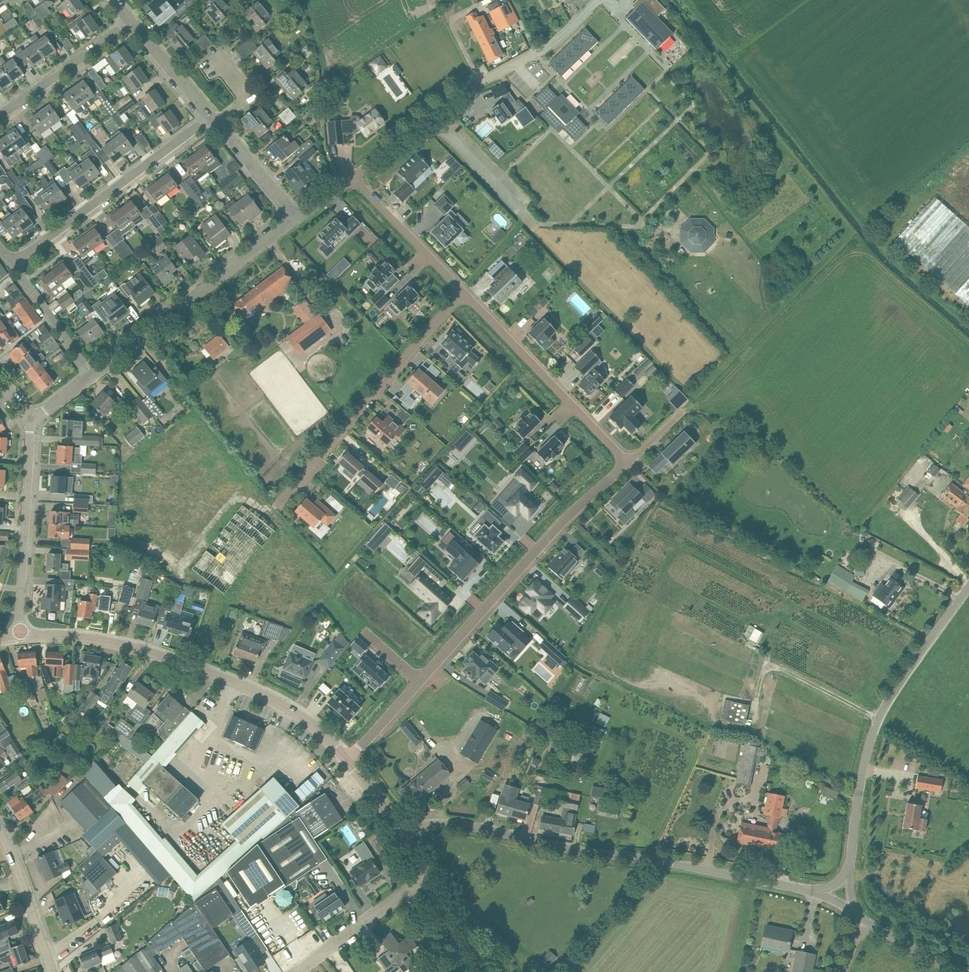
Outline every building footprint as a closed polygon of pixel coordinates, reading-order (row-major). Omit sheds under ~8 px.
[(76,14),(84,8),(78,0),(68,0),(57,8),(60,13),(67,8),(73,16),(76,14)] [(175,12),(173,11),(184,1),(183,0),(156,0),(149,6),(157,16),(154,19),(159,25),(175,12)] [(213,5),(205,11),(216,24),(225,17),(222,14),(229,8),(222,0),(209,0),(213,5)] [(495,2),(503,16),(494,20),(498,30),(518,20),(509,2),(508,2),(507,0),(495,0),(495,2)] [(23,5),(32,18),(37,14),(34,9),(28,1),(23,5)] [(257,32),(265,26),(266,25),(263,21),(270,16),(257,1),(251,6),(250,6),(240,15),(245,21),(246,20),(257,32)] [(34,9),(37,14),(47,7),(44,2),(34,9)] [(495,2),(487,6),(488,9),(494,20),(503,16),(495,2)] [(643,2),(626,18),(656,50),(673,33),(643,2)] [(47,7),(37,14),(41,20),(51,13),(47,7)] [(495,35),(492,29),(490,30),(483,16),(479,18),(476,12),(466,17),(479,43),(495,35)] [(41,20),(37,14),(32,18),(39,28),(44,24),(41,20)] [(81,29),(87,38),(102,27),(92,14),(84,20),(81,15),(67,25),(71,30),(72,29),(75,33),(81,29)] [(10,31),(20,24),(15,17),(5,23),(10,31)] [(4,36),(4,37),(9,33),(1,21),(0,22),(0,31),(3,36),(4,36)] [(194,39),(187,31),(182,25),(179,27),(176,24),(165,33),(172,41),(169,43),(181,56),(190,48),(187,45),(194,39)] [(599,42),(585,28),(549,64),(562,78),(562,77),(571,68),(598,42),(598,43),(599,42)] [(53,36),(56,40),(61,37),(57,32),(53,36)] [(30,38),(34,44),(45,60),(44,59),(55,51),(56,53),(57,52),(51,44),(54,41),(49,34),(46,36),(45,36),(40,40),(35,34),(30,38)] [(205,34),(201,38),(209,47),(213,44),(205,34)] [(497,34),(495,35),(479,43),(489,63),(505,55),(496,38),(498,37),(497,34)] [(68,51),(74,47),(67,37),(62,41),(68,51)] [(204,52),(209,47),(201,38),(196,42),(204,52)] [(253,43),(250,38),(236,50),(239,54),(253,43)] [(267,69),(275,63),(277,61),(274,58),(280,53),(268,39),(261,45),(258,48),(257,48),(258,48),(253,43),(239,54),(244,59),(254,51),(253,52),(267,69)] [(45,61),(45,60),(34,44),(23,52),(20,48),(15,52),(16,54),(25,66),(30,62),(33,67),(44,59),(45,61)] [(124,47),(106,60),(115,73),(133,61),(124,47)] [(13,84),(12,82),(22,75),(23,76),(24,75),(20,69),(25,66),(16,54),(11,58),(12,60),(7,64),(2,57),(0,58),(0,66),(13,84)] [(375,61),(371,64),(377,73),(379,72),(386,66),(380,57),(375,61)] [(1,90),(11,83),(12,84),(13,84),(0,66),(0,89),(1,90)] [(139,68),(130,74),(121,81),(130,94),(135,90),(136,90),(148,81),(139,68)] [(281,75),(279,73),(274,78),(293,100),(309,87),(307,84),(307,83),(295,68),(287,74),(285,72),(281,75)] [(106,86),(100,77),(94,69),(88,73),(97,85),(101,90),(106,86)] [(632,77),(617,91),(596,112),(595,111),(608,125),(645,90),(631,76),(632,77)] [(84,81),(74,88),(88,108),(93,105),(96,99),(98,98),(111,115),(116,111),(112,106),(104,94),(101,90),(97,85),(90,90),(84,81)] [(504,85),(492,89),(495,98),(499,97),(508,93),(507,92),(504,85)] [(576,116),(580,113),(562,94),(558,98),(547,87),(548,86),(548,85),(534,99),(545,110),(540,115),(558,133),(563,129),(574,140),(588,127),(587,126),(587,127),(576,116)] [(64,95),(70,103),(76,113),(83,112),(88,108),(74,88),(64,95)] [(154,90),(146,96),(137,103),(140,108),(149,120),(155,114),(153,111),(164,103),(154,90)] [(503,102),(492,110),(502,125),(514,116),(513,116),(515,115),(524,127),(536,118),(519,100),(516,102),(509,92),(507,92),(508,93),(499,97),(503,102)] [(116,111),(132,100),(128,94),(112,106),(116,111)] [(136,105),(132,100),(116,111),(120,117),(136,105)] [(60,120),(55,114),(50,105),(40,113),(50,127),(60,120)] [(272,121),(267,115),(260,107),(254,113),(252,110),(240,120),(249,131),(252,129),(259,138),(268,130),(265,126),(272,121)] [(284,111),(283,111),(291,121),(299,114),(296,110),(293,113),(288,107),(288,108),(284,111)] [(329,122),(328,122),(329,129),(342,128),(343,134),(351,134),(351,132),(357,132),(361,129),(366,136),(385,122),(375,109),(361,120),(358,116),(350,116),(351,120),(329,123),(329,122)] [(72,111),(67,114),(82,136),(88,132),(72,111)] [(125,124),(120,117),(116,111),(111,115),(120,127),(125,124)] [(159,119),(156,115),(155,114),(149,120),(155,129),(162,125),(167,133),(179,124),(170,111),(159,119)] [(291,121),(283,111),(279,115),(287,125),(291,121)] [(50,127),(40,113),(30,120),(40,135),(50,127)] [(490,116),(471,125),(478,139),(496,129),(490,116)] [(74,124),(69,128),(74,135),(70,138),(73,143),(78,139),(82,136),(74,124)] [(342,128),(329,129),(331,145),(344,144),(343,134),(342,128)] [(16,130),(6,137),(16,152),(21,148),(24,152),(32,147),(29,142),(23,134),(20,136),(16,130)] [(120,131),(110,138),(112,141),(123,156),(133,148),(127,140),(122,134),(120,131)] [(88,132),(82,136),(85,139),(91,148),(92,148),(98,157),(103,153),(101,150),(97,144),(88,132)] [(150,145),(144,137),(141,133),(135,137),(144,149),(150,145)] [(298,156),(311,145),(314,143),(310,138),(303,144),(298,138),(291,144),(283,136),(279,139),(276,135),(271,138),(275,143),(265,151),(274,161),(279,157),(283,162),(295,152),(298,156)] [(16,152),(6,137),(0,141),(0,150),(6,159),(16,152)] [(112,141),(103,148),(114,163),(123,156),(112,141)] [(199,151),(195,154),(204,167),(208,172),(209,174),(221,165),(215,156),(213,157),(210,153),(212,151),(206,143),(197,149),(199,151)] [(45,145),(40,149),(49,161),(54,157),(45,145)] [(298,156),(304,163),(317,152),(311,145),(298,156)] [(505,154),(499,148),(493,154),(499,159),(505,154)] [(44,165),(49,161),(40,149),(35,152),(44,165)] [(90,181),(91,180),(93,182),(99,178),(97,176),(100,174),(93,165),(100,160),(92,149),(80,158),(83,162),(79,166),(90,181)] [(188,174),(190,176),(195,183),(208,172),(204,167),(195,154),(184,162),(191,172),(188,174)] [(411,185),(422,174),(426,178),(433,171),(429,168),(429,167),(417,154),(397,173),(406,181),(393,194),(402,203),(415,190),(411,185)] [(446,182),(463,166),(453,155),(446,161),(451,167),(441,177),(446,182)] [(54,157),(49,161),(58,172),(62,169),(54,157)] [(49,161),(44,165),(52,176),(58,172),(49,161)] [(234,161),(226,167),(231,174),(239,168),(234,161)] [(316,176),(312,170),(307,174),(299,164),(286,174),(286,175),(287,174),(294,183),(291,185),(299,195),(308,187),(305,184),(316,176)] [(69,173),(74,180),(80,188),(81,187),(84,188),(90,184),(88,182),(90,181),(79,166),(69,173)] [(5,170),(15,185),(20,181),(9,167),(5,170)] [(10,189),(15,185),(5,170),(0,174),(0,184),(2,185),(6,183),(10,189)] [(156,183),(165,195),(178,186),(168,174),(156,183)] [(190,176),(185,180),(203,203),(208,200),(196,185),(195,183),(190,176)] [(231,182),(228,177),(217,185),(221,190),(231,182)] [(45,191),(56,206),(58,208),(67,202),(67,200),(66,199),(66,198),(56,184),(53,179),(48,183),(51,187),(45,191)] [(180,184),(187,192),(198,207),(203,203),(185,180),(180,184)] [(20,181),(15,185),(23,197),(29,193),(20,181)] [(236,188),(231,182),(221,190),(226,196),(236,188)] [(153,205),(154,204),(165,195),(156,183),(154,185),(152,183),(143,190),(153,205)] [(23,197),(15,185),(10,189),(19,201),(23,197)] [(55,207),(56,206),(45,191),(35,198),(47,213),(49,211),(50,212),(55,207)] [(448,217),(431,233),(445,247),(456,237),(462,243),(468,238),(462,231),(463,231),(461,229),(452,220),(456,216),(450,210),(454,206),(444,195),(434,205),(444,215),(445,214),(448,217)] [(248,196),(237,204),(233,199),(222,208),(227,214),(230,211),(240,224),(252,214),(254,217),(261,212),(248,196)] [(968,307),(968,227),(935,197),(895,241),(968,307)] [(145,219),(131,201),(131,202),(130,200),(124,204),(126,205),(121,209),(130,221),(134,227),(145,219)] [(149,208),(155,216),(162,226),(167,222),(154,204),(153,205),(149,208)] [(22,209),(12,216),(23,231),(24,230),(25,232),(34,226),(32,224),(33,224),(27,216),(22,209)] [(116,212),(115,211),(107,217),(113,225),(115,223),(119,228),(117,229),(122,236),(134,227),(130,221),(121,209),(116,212)] [(2,218),(0,219),(0,232),(3,236),(8,232),(13,238),(16,236),(16,237),(22,232),(21,232),(23,231),(12,216),(9,212),(2,218)] [(162,226),(155,216),(149,220),(160,234),(165,230),(162,226)] [(206,237),(208,239),(215,247),(230,235),(216,216),(201,227),(208,236),(206,237)] [(325,230),(317,237),(324,244),(319,249),(327,257),(335,249),(330,245),(344,232),(348,236),(361,224),(353,216),(343,226),(336,218),(329,225),(324,230),(325,230)] [(681,229),(681,242),(690,252),(704,252),(714,242),(713,229),(704,219),(690,219),(681,229)] [(88,234),(84,237),(93,249),(103,242),(107,239),(106,237),(102,232),(96,224),(86,232),(88,234)] [(499,244),(507,232),(501,228),(493,240),(499,244)] [(205,255),(199,247),(191,236),(174,249),(185,263),(191,259),(195,263),(205,255)] [(77,239),(72,242),(74,244),(73,244),(82,257),(80,259),(84,265),(91,261),(87,254),(93,249),(84,237),(78,241),(77,239)] [(161,251),(167,247),(161,238),(154,243),(161,251)] [(130,259),(135,256),(123,240),(118,243),(130,259)] [(130,259),(118,243),(113,247),(125,264),(130,259)] [(159,268),(154,272),(158,278),(165,286),(176,277),(171,272),(174,270),(175,271),(177,269),(171,261),(167,257),(157,265),(159,268)] [(56,269),(52,271),(61,284),(71,276),(72,276),(69,272),(69,271),(70,270),(63,260),(55,267),(56,269)] [(500,304),(522,282),(501,260),(488,273),(494,279),(495,279),(497,281),(492,286),(488,289),(489,289),(487,291),(500,304)] [(374,273),(365,282),(374,292),(375,291),(377,293),(380,290),(385,295),(400,281),(399,280),(397,282),(393,277),(390,280),(388,278),(395,271),(386,261),(380,267),(378,265),(372,271),(374,273)] [(295,282),(289,275),(283,267),(234,304),(244,317),(254,309),(256,312),(295,282)] [(61,284),(52,271),(42,279),(51,291),(49,292),(54,298),(66,289),(61,284)] [(82,271),(73,278),(85,294),(94,287),(86,276),(82,271)] [(86,276),(94,287),(99,283),(91,273),(86,276)] [(131,295),(133,298),(139,305),(155,293),(140,274),(127,284),(124,283),(118,287),(127,298),(131,295)] [(104,279),(107,284),(112,280),(109,275),(104,279)] [(18,289),(15,283),(6,290),(9,295),(18,289)] [(418,295),(409,285),(388,306),(397,316),(406,306),(409,309),(415,303),(413,300),(418,295)] [(7,297),(13,307),(25,298),(18,289),(9,295),(7,297)] [(371,299),(375,304),(385,295),(380,290),(377,293),(371,299)] [(63,309),(65,308),(74,301),(68,293),(57,301),(63,309)] [(99,300),(92,305),(95,309),(94,309),(97,313),(106,324),(106,323),(110,320),(114,325),(125,316),(118,308),(123,304),(117,296),(115,293),(101,303),(99,300)] [(89,323),(85,326),(78,332),(88,345),(104,332),(98,324),(102,320),(94,310),(94,309),(95,309),(92,305),(84,294),(76,300),(80,304),(78,306),(86,316),(85,317),(89,323)] [(375,304),(380,309),(389,300),(385,295),(375,304)] [(13,307),(21,318),(33,309),(25,298),(13,307)] [(306,323),(317,314),(305,299),(294,308),(306,323)] [(75,301),(65,308),(70,314),(79,307),(75,301)] [(29,329),(30,329),(41,321),(33,309),(21,318),(29,329)] [(299,354),(331,330),(319,314),(287,338),(299,354)] [(603,320),(597,314),(589,321),(596,327),(603,320)] [(548,315),(528,334),(540,346),(541,346),(545,350),(555,341),(550,337),(556,331),(549,324),(553,321),(548,315)] [(43,342),(52,336),(44,324),(38,328),(42,334),(38,337),(42,343),(43,342)] [(20,337),(11,326),(7,329),(0,334),(0,346),(2,348),(3,349),(14,339),(15,341),(20,337)] [(447,372),(453,377),(461,368),(462,369),(463,369),(462,368),(468,362),(473,367),(473,368),(476,364),(477,365),(478,363),(478,362),(481,359),(480,359),(470,351),(473,348),(473,347),(473,348),(465,341),(466,341),(460,336),(459,336),(452,330),(453,330),(452,329),(447,336),(446,335),(445,337),(445,338),(440,344),(447,349),(446,350),(454,357),(454,356),(457,358),(455,362),(454,361),(454,362),(455,363),(447,372)] [(223,332),(204,347),(214,359),(229,347),(224,342),(228,339),(223,332)] [(47,347),(55,341),(52,336),(43,342),(47,347)] [(19,362),(35,349),(38,347),(34,342),(27,347),(23,342),(11,352),(11,353),(8,355),(12,360),(15,358),(19,362)] [(19,362),(26,372),(39,362),(43,359),(46,357),(41,351),(38,354),(35,349),(19,362)] [(62,351),(53,357),(57,362),(66,356),(63,351),(62,351)] [(585,379),(578,386),(588,396),(589,394),(591,396),(597,390),(595,389),(607,378),(597,368),(602,363),(599,360),(600,359),(591,351),(574,367),(585,379)] [(66,356),(57,362),(61,367),(70,361),(66,356)] [(136,383),(147,396),(167,380),(156,366),(151,370),(144,361),(131,372),(138,381),(136,383)] [(39,362),(26,372),(34,382),(46,372),(39,362)] [(432,405),(444,391),(418,369),(401,389),(405,393),(400,399),(403,402),(415,389),(432,405)] [(54,382),(46,372),(34,382),(42,392),(54,382)] [(614,391),(621,398),(634,385),(627,378),(614,391)] [(97,410),(99,412),(99,411),(104,415),(112,405),(116,409),(123,402),(110,390),(106,395),(104,393),(92,404),(98,409),(97,410)] [(631,396),(609,418),(620,429),(624,426),(632,434),(641,426),(633,417),(642,408),(631,396)] [(151,413),(138,397),(129,405),(144,423),(153,416),(151,413)] [(151,413),(153,416),(157,420),(161,416),(156,409),(151,413)] [(405,423),(410,418),(400,410),(396,415),(405,423)] [(513,430),(523,439),(541,422),(531,412),(526,418),(523,416),(517,422),(519,424),(513,430)] [(367,428),(373,433),(372,434),(378,440),(379,439),(387,446),(396,435),(399,438),(405,430),(388,415),(382,422),(376,417),(367,428)] [(81,437),(81,422),(75,422),(75,421),(62,420),(61,436),(74,437),(81,437)] [(946,424),(943,429),(947,432),(947,433),(952,426),(948,423),(946,424)] [(145,436),(137,427),(124,437),(132,447),(145,436)] [(684,431),(661,453),(663,456),(669,462),(673,466),(696,443),(684,431)] [(87,436),(86,445),(87,445),(99,446),(99,444),(103,444),(103,438),(100,438),(100,436),(87,436)] [(555,436),(536,453),(546,463),(552,457),(554,460),(560,454),(558,451),(564,446),(555,436)] [(476,437),(467,447),(473,453),(482,443),(476,437)] [(514,452),(519,457),(528,448),(524,443),(514,452)] [(59,446),(58,463),(72,464),(79,464),(80,455),(80,447),(69,447),(59,446)] [(519,457),(523,461),(533,452),(528,448),(519,457)] [(359,479),(376,493),(383,484),(367,470),(366,471),(363,468),(364,467),(357,461),(360,457),(354,452),(351,455),(347,452),(338,462),(345,468),(342,472),(352,480),(354,477),(355,477),(357,475),(360,478),(359,479)] [(653,461),(648,466),(656,474),(660,470),(653,461)] [(933,463),(927,471),(934,477),(940,469),(933,463)] [(81,467),(81,473),(96,474),(96,464),(82,464),(81,467)] [(436,467),(420,485),(427,491),(438,479),(447,487),(452,481),(436,467)] [(500,495),(491,506),(503,516),(509,510),(516,515),(520,511),(522,513),(528,518),(537,508),(523,496),(529,489),(530,490),(534,485),(536,483),(521,470),(520,470),(515,477),(522,483),(506,501),(500,495)] [(391,474),(385,482),(393,490),(400,482),(391,474)] [(53,476),(51,493),(65,494),(65,493),(72,493),(73,484),(74,477),(53,476)] [(638,491),(630,483),(610,503),(616,510),(619,508),(623,512),(617,517),(624,524),(636,513),(631,508),(642,498),(646,503),(656,494),(645,483),(638,491)] [(951,483),(941,496),(957,507),(968,491),(968,489),(966,487),(962,491),(951,483)] [(402,484),(397,490),(402,494),(407,488),(402,484)] [(416,484),(412,488),(416,493),(421,488),(416,484)] [(918,495),(908,486),(898,497),(908,507),(918,495)] [(967,518),(968,514),(968,491),(957,507),(955,510),(961,514),(956,521),(963,526),(968,519),(967,518)] [(75,495),(74,503),(89,504),(90,497),(90,496),(75,495)] [(341,505),(331,495),(326,501),(337,510),(341,505)] [(314,528),(316,525),(317,526),(319,524),(318,524),(321,520),(327,526),(336,516),(317,499),(313,504),(306,499),(295,511),(314,528)] [(480,502),(475,508),(481,513),(486,507),(480,502)] [(89,504),(74,503),(74,511),(88,512),(89,504)] [(206,550),(192,568),(224,594),(269,539),(275,531),(242,505),(215,538),(211,544),(220,552),(215,558),(206,550)] [(487,522),(474,536),(494,554),(504,543),(497,537),(500,533),(495,529),(501,523),(488,511),(482,517),(487,522)] [(70,514),(70,513),(50,512),(50,525),(69,526),(78,527),(79,514),(70,514)] [(385,523),(370,539),(376,544),(381,539),(388,532),(390,534),(393,530),(385,523)] [(50,525),(49,538),(68,539),(69,526),(50,525)] [(457,538),(451,532),(445,538),(451,544),(446,549),(457,559),(449,568),(463,581),(472,571),(474,572),(480,565),(454,541),(457,538)] [(90,550),(90,540),(72,539),(72,549),(90,550)] [(3,564),(10,548),(1,544),(0,543),(0,563),(3,564)] [(578,559),(585,551),(577,544),(570,552),(565,548),(548,567),(561,579),(579,560),(578,559)] [(90,550),(72,549),(72,550),(67,550),(66,560),(89,561),(90,550)] [(48,554),(47,570),(57,571),(61,571),(61,579),(71,579),(71,571),(68,570),(69,564),(60,563),(60,555),(54,554),(48,554)] [(423,575),(422,575),(417,579),(418,580),(414,585),(434,604),(425,614),(422,611),(422,612),(426,616),(425,616),(428,618),(432,621),(442,611),(443,612),(453,600),(448,596),(446,598),(444,596),(445,594),(439,588),(440,587),(444,586),(445,585),(447,583),(447,582),(447,581),(420,556),(413,563),(425,573),(423,575)] [(838,565),(827,582),(845,593),(846,593),(862,601),(868,590),(851,581),(854,575),(838,565)] [(881,583),(872,596),(886,606),(894,595),(897,597),(904,587),(898,583),(902,577),(894,572),(884,585),(881,583)] [(59,610),(60,601),(66,602),(66,591),(73,591),(74,579),(71,579),(61,579),(57,578),(56,585),(46,584),(45,597),(42,597),(41,609),(59,610)] [(137,595),(136,597),(143,599),(148,600),(153,581),(142,578),(140,585),(138,590),(137,595)] [(529,593),(520,603),(522,605),(521,606),(528,612),(529,611),(530,613),(537,606),(544,613),(551,605),(549,603),(552,600),(550,598),(553,595),(536,580),(530,588),(527,591),(529,593)] [(124,584),(119,601),(131,605),(136,587),(124,584)] [(183,586),(177,594),(191,599),(195,589),(183,586)] [(97,594),(90,593),(89,602),(80,600),(78,617),(91,619),(92,610),(95,610),(95,608),(98,609),(98,610),(109,611),(111,596),(100,594),(100,596),(97,595),(97,594)] [(159,617),(158,622),(165,625),(164,627),(189,635),(194,622),(192,621),(179,617),(181,610),(184,602),(173,599),(159,617)] [(564,606),(580,621),(587,613),(571,599),(564,606)] [(166,608),(143,602),(137,622),(152,627),(155,616),(159,617),(166,608)] [(496,627),(487,637),(494,643),(494,644),(495,643),(496,644),(496,645),(497,646),(497,645),(502,650),(502,651),(503,650),(505,652),(510,645),(519,653),(524,647),(525,648),(525,647),(524,647),(531,640),(532,640),(524,632),(524,631),(523,632),(512,622),(513,622),(512,621),(510,619),(509,620),(510,620),(503,628),(500,625),(497,629),(496,627)] [(268,621),(263,636),(276,640),(277,639),(281,640),(290,629),(268,621)] [(757,643),(763,632),(756,628),(750,639),(757,643)] [(340,632),(334,640),(320,659),(330,667),(344,647),(348,642),(340,632)] [(241,641),(239,641),(234,653),(256,661),(260,650),(262,651),(262,652),(266,642),(243,634),(241,641)] [(369,647),(357,637),(350,645),(361,655),(369,647)] [(550,643),(543,650),(550,656),(558,663),(560,665),(567,657),(550,643)] [(37,666),(36,651),(18,652),(19,668),(27,667),(28,677),(38,676),(37,666)] [(45,666),(42,667),(47,684),(55,681),(53,676),(63,677),(63,665),(63,662),(64,652),(46,651),(45,661),(45,666)] [(82,653),(80,662),(84,662),(83,668),(80,668),(80,676),(97,679),(101,658),(93,656),(94,653),(84,651),(82,653)] [(482,653),(478,657),(473,652),(463,663),(467,667),(463,671),(467,674),(466,675),(468,677),(469,676),(472,679),(476,675),(480,678),(486,671),(492,675),(499,668),(482,653)] [(305,678),(308,672),(308,670),(311,662),(301,658),(302,657),(298,655),(298,656),(291,653),(289,657),(288,657),(284,666),(285,666),(286,669),(286,670),(289,671),(290,670),(298,674),(299,675),(305,678)] [(358,661),(351,669),(359,676),(363,672),(366,675),(372,680),(371,682),(369,685),(375,690),(376,690),(376,689),(379,686),(380,687),(390,677),(366,655),(360,662),(358,661)] [(0,656),(0,686),(2,693),(6,691),(11,689),(21,686),(16,674),(7,677),(5,670),(3,665),(0,656)] [(104,691),(99,701),(107,705),(113,697),(111,696),(120,680),(124,682),(127,676),(132,667),(122,661),(118,668),(116,667),(111,675),(112,675),(109,682),(107,681),(102,690),(104,691)] [(154,695),(138,683),(128,695),(138,702),(129,714),(141,723),(150,711),(145,707),(154,695)] [(29,684),(22,687),(29,702),(35,699),(29,684)] [(360,708),(339,689),(328,702),(348,721),(360,708)] [(80,708),(88,714),(100,697),(92,691),(80,708)] [(485,699),(503,710),(507,703),(490,692),(485,699)] [(163,703),(157,709),(167,719),(164,722),(158,729),(159,735),(165,740),(183,721),(177,715),(181,711),(184,708),(180,705),(170,695),(163,703)] [(749,705),(724,700),(720,719),(745,724),(749,705)] [(182,819),(199,799),(164,768),(204,723),(191,711),(183,721),(165,740),(128,783),(140,794),(147,787),(182,819)] [(601,711),(596,722),(605,727),(608,721),(604,719),(607,713),(601,711)] [(254,750),(264,729),(233,715),(224,737),(254,750)] [(115,728),(130,739),(137,730),(122,718),(115,728)] [(480,720),(460,754),(477,763),(497,729),(480,720)] [(408,736),(414,731),(406,721),(400,726),(408,736)] [(1,741),(10,735),(6,728),(0,732),(0,742),(1,741)] [(51,744),(55,740),(48,733),(45,735),(49,740),(48,741),(51,744)] [(24,756),(10,735),(1,741),(5,748),(7,746),(17,762),(24,756)] [(740,762),(736,784),(750,787),(755,763),(757,755),(763,756),(765,748),(747,744),(744,744),(742,755),(740,762)] [(17,762),(16,763),(19,767),(28,761),(24,756),(17,762)] [(412,805),(450,774),(439,760),(401,792),(412,805)] [(938,776),(940,769),(930,767),(928,774),(938,776)] [(487,769),(483,776),(494,782),(498,774),(487,769)] [(16,771),(0,782),(0,791),(3,795),(8,791),(11,796),(32,781),(28,776),(23,780),(16,771)] [(943,780),(917,776),(915,788),(940,792),(943,780)] [(248,853),(295,810),(299,806),(288,794),(274,777),(222,824),(236,840),(248,853)] [(46,790),(49,793),(54,797),(64,784),(56,778),(46,790)] [(86,852),(90,856),(96,850),(126,823),(109,803),(87,778),(60,803),(87,831),(82,835),(92,846),(86,852)] [(461,791),(470,784),(465,778),(456,785),(461,791)] [(533,803),(541,805),(542,803),(545,788),(535,784),(532,793),(536,794),(533,803)] [(505,785),(501,796),(496,812),(511,816),(515,800),(518,789),(505,785)] [(606,798),(608,788),(592,785),(591,796),(606,798)] [(547,788),(544,802),(555,805),(558,791),(547,788)] [(9,804),(8,804),(15,814),(16,813),(20,821),(29,815),(33,812),(29,807),(42,798),(37,790),(24,799),(23,797),(19,799),(17,796),(16,796),(8,802),(9,804)] [(555,818),(542,816),(540,829),(557,832),(557,830),(558,823),(564,825),(565,820),(564,820),(567,808),(571,809),(574,793),(570,793),(569,792),(560,790),(557,806),(563,808),(562,814),(556,813),(555,818)] [(324,793),(296,812),(314,839),(342,820),(324,793)] [(558,823),(557,830),(557,832),(573,835),(574,825),(575,822),(577,814),(575,814),(575,810),(577,810),(579,800),(580,794),(574,793),(571,809),(567,808),(564,820),(565,820),(564,825),(558,823)] [(780,817),(784,796),(768,793),(764,814),(770,815),(768,828),(772,829),(768,848),(784,851),(787,835),(775,832),(778,817),(780,817)] [(519,802),(515,800),(511,816),(525,820),(530,805),(527,804),(529,798),(521,795),(519,802)] [(903,828),(917,830),(925,831),(927,819),(919,818),(921,805),(907,803),(903,828)] [(619,808),(599,804),(597,814),(617,818),(619,808)] [(327,858),(325,856),(319,845),(314,839),(296,812),(295,810),(248,853),(227,871),(252,909),(272,895),(276,896),(275,900),(279,905),(286,906),(291,903),(292,896),(290,892),(296,888),(297,881),(296,880),(319,864),(327,858)] [(737,842),(768,848),(772,829),(768,828),(741,822),(737,842)] [(585,830),(595,832),(597,825),(586,823),(585,830)] [(164,841),(152,853),(171,875),(180,885),(194,901),(208,888),(197,875),(166,839),(164,841)] [(227,871),(248,853),(236,840),(197,875),(208,888),(220,878),(227,871)] [(364,863),(351,872),(355,878),(360,886),(369,880),(367,878),(371,876),(372,878),(380,873),(376,867),(378,865),(370,853),(371,853),(363,841),(362,841),(363,842),(354,848),(364,863)] [(77,867),(88,879),(98,890),(118,873),(96,850),(90,856),(77,867)] [(46,855),(37,859),(46,880),(56,877),(62,874),(62,873),(69,869),(70,869),(67,863),(65,864),(58,866),(52,852),(46,855)] [(204,969),(205,969),(228,953),(229,955),(230,954),(212,928),(234,914),(241,910),(220,878),(208,888),(194,901),(195,903),(173,922),(172,921),(146,944),(154,955),(182,936),(204,969)] [(87,900),(98,890),(88,879),(80,886),(87,893),(84,896),(87,900)] [(350,888),(355,884),(352,879),(346,882),(350,888)] [(344,907),(335,892),(327,897),(325,893),(313,901),(320,912),(318,913),(323,921),(334,913),(335,914),(335,913),(337,912),(337,913),(338,912),(337,912),(339,910),(340,911),(340,910),(342,908),(342,909),(343,909),(342,908),(344,907)] [(65,923),(66,924),(83,917),(73,894),(55,901),(59,910),(61,909),(67,922),(65,923)] [(241,910),(234,914),(249,938),(257,933),(241,910)] [(1,945),(9,942),(7,937),(18,932),(19,930),(17,925),(15,925),(14,920),(7,923),(6,921),(0,924),(0,946),(1,945)] [(123,939),(116,924),(106,928),(112,944),(123,939)] [(783,933),(765,929),(762,944),(788,950),(792,931),(784,929),(783,933)] [(377,959),(385,970),(396,962),(403,971),(417,971),(419,970),(407,954),(417,946),(409,935),(399,943),(391,932),(380,940),(388,951),(377,959)] [(250,940),(236,950),(244,963),(250,971),(258,966),(263,962),(264,962),(260,955),(250,940)] [(15,960),(17,966),(29,962),(23,944),(12,948),(9,942),(1,945),(0,946),(0,959),(1,961),(5,963),(15,960)] [(89,952),(80,956),(85,969),(94,965),(102,962),(104,965),(116,960),(112,952),(113,951),(110,945),(97,950),(97,949),(89,952)] [(115,971),(158,971),(162,969),(158,963),(147,947),(136,954),(121,966),(122,966),(115,971)] [(791,958),(796,959),(793,971),(811,971),(814,955),(793,950),(791,958)]
